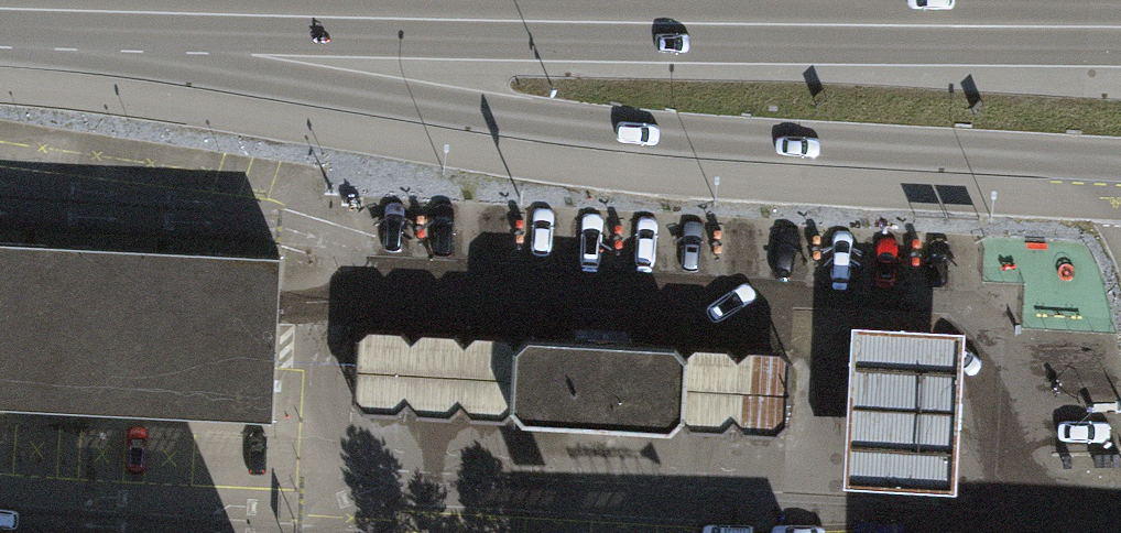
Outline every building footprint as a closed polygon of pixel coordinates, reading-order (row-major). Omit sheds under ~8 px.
[(270,407),(277,243),(0,231),(0,395),(270,407)] [(844,311),(835,473),(951,479),(960,318),(844,311)] [(781,338),(360,316),(356,399),(777,421),(781,338)]
